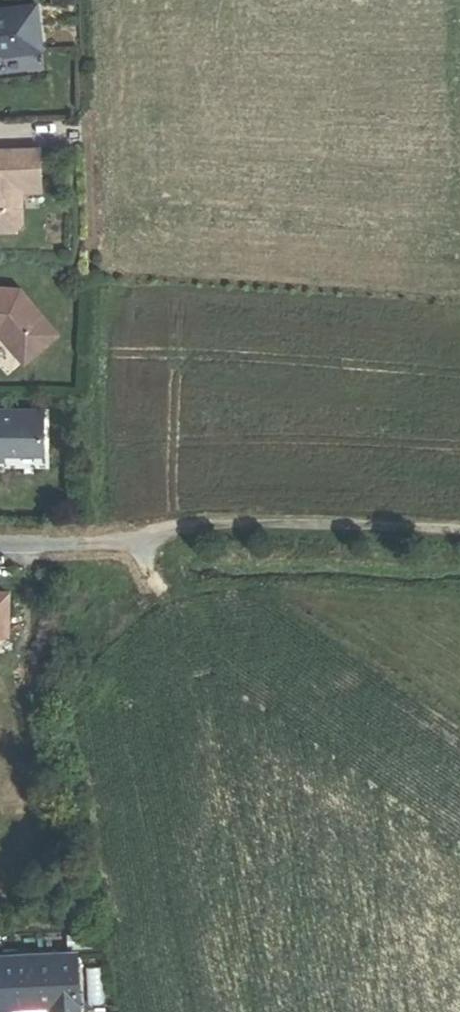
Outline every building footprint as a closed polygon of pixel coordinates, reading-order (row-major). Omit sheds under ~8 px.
[(0,12),(0,57),(41,53),(36,8),(0,12)] [(18,228),(14,191),(34,189),(30,146),(0,149),(0,230),(18,228)] [(21,287),(0,286),(0,334),(3,335),(2,341),(24,366),(62,333),(21,287)] [(43,409),(0,409),(0,460),(4,460),(4,455),(43,454),(43,409)] [(77,951),(0,955),(0,1008),(45,1006),(45,1001),(51,1001),(51,1011),(80,1011),(77,951)]
